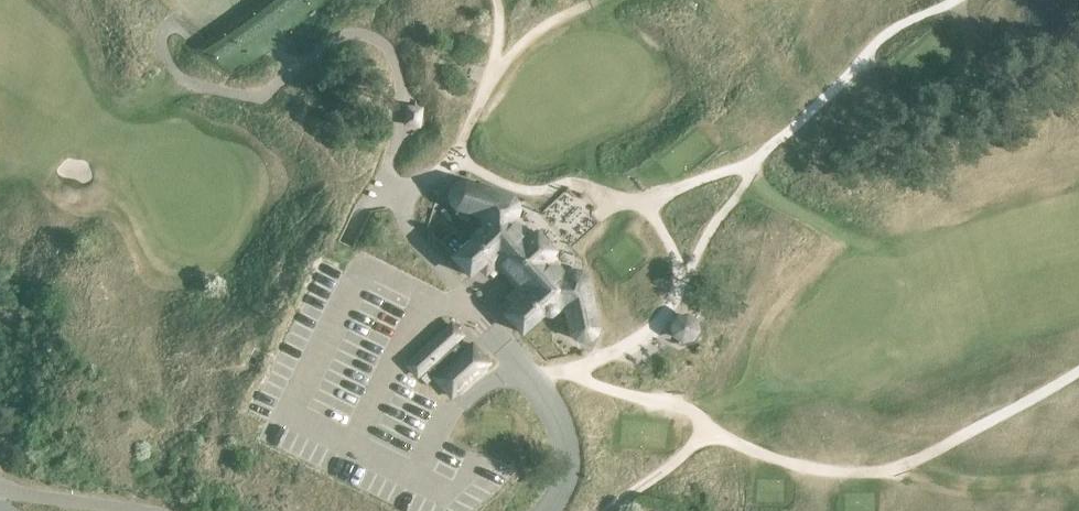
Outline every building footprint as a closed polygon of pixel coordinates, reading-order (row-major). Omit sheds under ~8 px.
[(328,0),(273,0),(262,10),(211,45),(198,54),(232,77),(290,35),(328,0)] [(451,186),(448,194),(450,201),(455,207),(480,215),(485,223),(468,236),(470,238),(451,256),(468,274),(482,262),(489,269),(495,262),(506,275),(544,239),(535,230),(528,237),(514,219),(517,209),(516,201),(510,195),(461,181),(455,181),(451,186)] [(507,297),(498,304),(505,313),(505,314),(520,331),(540,312),(547,315),(553,310),(565,307),(570,333),(575,338),(582,341),(589,339),(594,335),(597,327),(586,278),(580,272),(572,270),(565,272),(558,277),(546,264),(554,250),(544,239),(506,275),(518,287),(507,297)] [(675,339),(678,343),(681,346),(686,348),(691,349),(696,348),(700,345),(703,341),(705,336),(705,331),(703,326),(700,322),(695,320),(690,318),(685,319),(681,321),(677,325),(675,329),(674,334),(675,339)] [(450,324),(406,364),(416,375),(420,371),(430,382),(434,378),(450,395),(455,391),(458,391),(483,369),(483,367),(487,362),(471,344),(461,353),(452,341),(460,335),(450,324)]
